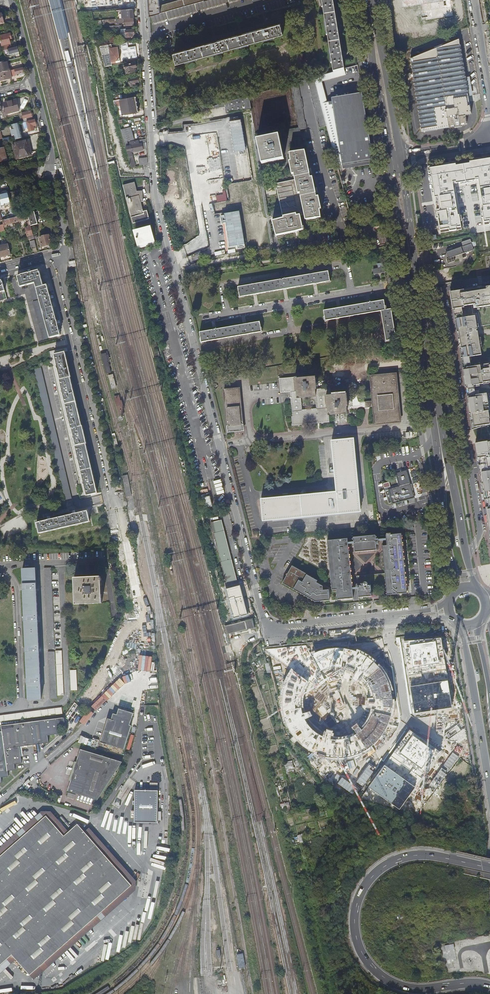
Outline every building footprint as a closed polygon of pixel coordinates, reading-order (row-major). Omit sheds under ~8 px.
[(149,17),(152,16),(208,0),(148,0),(149,17)] [(152,16),(154,23),(236,0),(208,0),(152,16)] [(333,72),(344,68),(342,56),(345,56),(344,52),(342,52),(338,29),(340,28),(339,25),(337,25),(333,1),(335,1),(335,0),(320,0),(322,8),(323,8),(325,22),(324,23),(326,36),(327,35),(330,50),(329,50),(331,63),(332,63),(333,72)] [(403,8),(423,5),(425,13),(422,14),(423,18),(426,17),(426,20),(453,15),(450,0),(402,0),(403,8)] [(127,10),(122,10),(122,18),(133,18),(132,9),(127,10)] [(122,18),(116,19),(116,23),(124,23),(124,26),(134,25),(133,18),(122,18)] [(101,20),(93,20),(96,31),(104,31),(101,20)] [(280,23),(173,53),(176,64),(185,61),(186,62),(197,59),(197,58),(211,54),(212,55),(223,52),(223,50),(236,47),(237,48),(249,45),(248,43),(262,40),(263,41),(274,38),(274,36),(283,34),(280,23)] [(126,29),(121,30),(121,38),(133,37),(133,34),(134,34),(134,30),(126,31),(126,29)] [(12,39),(10,34),(0,36),(0,43),(1,43),(2,46),(10,44),(9,39),(12,39)] [(449,126),(460,124),(459,113),(464,112),(465,114),(471,113),(458,38),(410,57),(414,78),(413,78),(422,132),(449,127),(449,126)] [(112,44),(100,46),(102,55),(110,53),(111,64),(116,63),(116,61),(120,60),(118,47),(113,47),(112,44)] [(9,71),(7,61),(0,62),(0,73),(9,71)] [(136,62),(125,64),(127,73),(135,72),(134,68),(136,67),(137,67),(136,62)] [(21,76),(25,75),(23,68),(14,70),(15,74),(20,73),(21,76)] [(320,99),(321,104),(328,103),(323,82),(346,75),(344,69),(314,77),(320,99)] [(12,79),(11,76),(10,71),(9,71),(0,73),(0,82),(12,79)] [(141,74),(135,75),(136,78),(129,79),(130,87),(136,86),(136,82),(139,82),(138,78),(142,77),(141,74)] [(319,128),(327,126),(321,104),(320,99),(314,77),(306,80),(308,87),(309,87),(312,99),(312,100),(314,109),(315,109),(318,122),(317,122),(319,128)] [(298,82),(291,84),(298,128),(299,130),(306,129),(305,122),(304,122),(302,110),(303,109),(301,99),(301,100),(298,82)] [(328,103),(321,104),(327,126),(329,134),(338,166),(343,165),(343,169),(374,164),(368,127),(362,92),(356,93),(357,97),(332,101),(332,102),(328,103)] [(249,96),(225,103),(225,107),(226,113),(251,109),(249,96)] [(134,97),(127,99),(120,100),(123,115),(138,112),(139,112),(139,111),(139,110),(138,110),(137,108),(138,107),(138,106),(137,106),(136,103),(137,103),(137,102),(137,101),(136,101),(135,99),(136,98),(136,97),(134,97)] [(19,110),(16,100),(4,103),(6,114),(19,110)] [(32,117),(31,111),(19,114),(20,116),(22,115),(23,119),(32,117)] [(37,128),(35,120),(33,120),(26,122),(22,123),(23,127),(25,127),(27,126),(28,129),(29,132),(34,130),(33,126),(35,125),(35,128),(37,128)] [(131,124),(121,126),(124,138),(127,137),(134,136),(131,124)] [(298,128),(288,130),(289,136),(299,134),(299,130),(298,128)] [(94,155),(88,134),(84,135),(90,155),(91,159),(94,158),(94,155)] [(284,159),(279,135),(257,140),(262,164),(284,159)] [(127,137),(124,138),(130,164),(135,163),(131,148),(147,146),(146,137),(139,138),(139,141),(138,138),(130,139),(130,142),(127,142),(127,137)] [(31,149),(29,141),(16,144),(19,157),(25,155),(25,157),(31,155),(30,149),(31,149)] [(295,178),(295,180),(298,193),(300,193),(305,215),(306,220),(321,218),(320,209),(321,209),(319,197),(317,197),(312,177),(310,177),(308,168),(306,154),(305,151),(298,152),(290,153),(291,161),(289,162),(292,174),(294,174),(295,178)] [(430,168),(435,198),(438,197),(440,210),(437,211),(440,230),(448,229),(449,232),(456,230),(456,227),(460,227),(460,216),(458,217),(453,182),(456,182),(456,184),(475,180),(475,178),(478,177),(485,222),(489,221),(489,159),(471,162),(471,164),(455,166),(455,164),(430,168)] [(297,216),(300,215),(300,216),(305,215),(300,193),(298,193),(295,180),(276,184),(283,216),(283,218),(288,217),(288,216),(297,214),(297,216)] [(140,199),(143,198),(142,191),(137,192),(133,192),(132,189),(135,188),(134,182),(122,185),(132,224),(149,219),(147,211),(143,212),(140,202),(140,199)] [(2,201),(3,205),(10,203),(8,193),(0,195),(0,201),(2,201)] [(31,226),(37,224),(34,212),(28,214),(29,219),(30,222),(31,226)] [(4,226),(29,219),(28,214),(6,220),(2,221),(3,224),(4,226)] [(288,217),(283,218),(273,221),(277,236),(295,232),(305,229),(304,227),(303,227),(300,216),(300,215),(297,216),(297,214),(288,216),(288,217)] [(34,238),(31,226),(30,222),(27,222),(28,226),(25,227),(29,240),(34,238)] [(155,243),(152,231),(135,235),(138,248),(137,248),(138,249),(155,244),(156,244),(155,243)] [(51,244),(49,235),(40,237),(42,247),(51,244)] [(463,245),(460,246),(463,253),(473,249),(472,247),(471,243),(469,239),(461,241),(463,245)] [(11,255),(8,244),(0,247),(0,258),(11,255)] [(463,253),(460,246),(446,251),(448,258),(451,257),(463,253)] [(33,302),(40,330),(57,325),(57,324),(60,323),(59,320),(56,321),(50,299),(53,298),(53,295),(50,296),(47,285),(43,286),(39,272),(39,271),(31,273),(31,270),(28,271),(28,274),(18,276),(21,287),(28,285),(32,301),(39,299),(39,300),(33,302)] [(239,286),(240,296),(253,294),(257,294),(283,290),(287,289),(313,285),(317,284),(331,282),(329,271),(318,273),(318,274),(311,275),(310,274),(289,278),(280,280),(280,279),(258,283),(258,284),(250,285),(250,284),(239,286)] [(434,275),(435,284),(446,282),(444,273),(434,275)] [(472,430),(481,428),(480,424),(489,422),(488,410),(489,409),(489,407),(489,400),(489,391),(480,392),(479,384),(489,382),(489,361),(473,363),(472,356),(481,354),(477,325),(479,325),(477,313),(463,315),(462,305),(465,305),(465,303),(473,301),(474,308),(489,306),(489,286),(450,292),(457,339),(465,383),(472,430)] [(382,312),(386,311),(385,301),(371,303),(367,304),(341,308),(337,309),(324,311),(326,321),(382,312)] [(386,311),(382,312),(387,341),(397,340),(392,310),(386,311)] [(205,331),(200,332),(202,342),(262,332),(261,322),(247,324),(205,331)] [(57,325),(40,330),(42,339),(60,335),(57,325)] [(55,356),(86,495),(97,493),(85,444),(86,444),(82,426),(81,426),(70,377),(65,354),(55,356)] [(106,356),(105,354),(101,355),(106,374),(111,373),(108,363),(110,362),(108,356),(106,356)] [(41,368),(34,369),(64,500),(71,498),(41,368)] [(372,377),(374,401),(375,406),(375,409),(376,423),(401,421),(396,374),(372,377)] [(329,416),(339,415),(348,414),(347,409),(347,407),(348,407),(347,394),(334,395),(331,396),(330,388),(316,390),(315,377),(297,379),(297,377),(279,379),(281,393),(291,392),(292,403),(293,416),(291,416),(292,425),(330,422),(330,419),(329,416)] [(224,390),(228,432),(243,430),(239,388),(224,390)] [(119,396),(114,397),(118,415),(123,414),(119,396)] [(355,439),(334,442),(338,492),(263,500),(265,521),(362,512),(355,439)] [(475,443),(479,468),(489,536),(489,441),(475,443)] [(389,490),(385,491),(389,504),(392,503),(393,504),(396,503),(404,501),(407,500),(414,498),(406,471),(395,474),(399,486),(389,488),(389,490)] [(133,496),(128,476),(123,477),(128,498),(133,496)] [(48,520),(36,522),(39,533),(90,521),(87,511),(76,513),(75,510),(72,511),(73,514),(51,519),(50,516),(47,517),(48,520)] [(225,583),(237,580),(221,521),(210,524),(225,583)] [(388,536),(387,536),(387,539),(387,541),(387,546),(388,550),(383,550),(385,574),(357,576),(358,587),(358,589),(359,598),(369,597),(372,597),(371,584),(375,584),(386,583),(387,596),(407,594),(406,583),(402,534),(391,535),(388,535),(388,536)] [(377,545),(379,545),(379,542),(379,540),(379,539),(376,539),(378,537),(376,536),(354,537),(353,539),(354,541),(354,542),(348,542),(348,539),(328,541),(332,590),(336,590),(337,600),(353,598),(352,590),(352,588),(349,547),(355,547),(355,552),(377,551),(377,545)] [(308,573),(293,565),(283,582),(315,601),(323,601),(324,601),(330,600),(329,589),(323,590),(323,586),(317,582),(318,580),(307,574),(308,573)] [(41,699),(35,568),(22,569),(28,700),(41,699)] [(48,649),(54,649),(53,621),(50,568),(44,568),(48,649)] [(74,605),(100,604),(100,596),(99,596),(99,586),(100,586),(99,578),(73,579),(74,605)] [(233,607),(244,605),(241,593),(230,595),(233,607)] [(227,634),(246,629),(244,622),(225,627),(227,634)] [(441,638),(403,641),(414,713),(452,708),(441,638)] [(283,719),(287,727),(291,734),(296,740),(302,746),(308,750),(315,754),(323,756),(331,758),(339,758),(347,757),(355,755),(362,752),(369,748),(375,743),(381,738),(385,731),(389,724),(392,716),(393,708),(394,700),(393,692),(391,685),(388,677),(383,670),(378,663),(371,657),(363,652),(355,649),(347,647),(338,646),(329,646),(321,648),(312,652),(310,653),(306,646),(265,649),(292,668),(287,676),(284,684),(282,692),(281,701),(281,710),(283,719)] [(61,651),(55,651),(57,696),(64,696),(61,651)] [(56,698),(54,652),(48,652),(50,698),(56,698)] [(0,715),(0,722),(62,714),(62,707),(0,715)] [(124,749),(124,748),(131,725),(130,725),(133,713),(119,708),(117,714),(113,713),(111,719),(108,718),(100,742),(122,748),(124,749)] [(1,726),(2,731),(0,732),(0,783),(2,783),(1,777),(9,776),(8,771),(15,770),(14,764),(22,763),(20,747),(48,743),(47,735),(59,734),(58,727),(65,725),(64,718),(48,720),(1,726)] [(441,750),(409,727),(368,787),(400,809),(441,750)] [(123,762),(81,750),(69,792),(98,801),(123,762)] [(134,822),(157,822),(158,789),(135,789),(134,822)] [(12,955),(30,975),(131,885),(77,824),(64,836),(46,815),(0,856),(0,965),(12,955)] [(245,967),(243,954),(236,955),(238,969),(245,967)]
